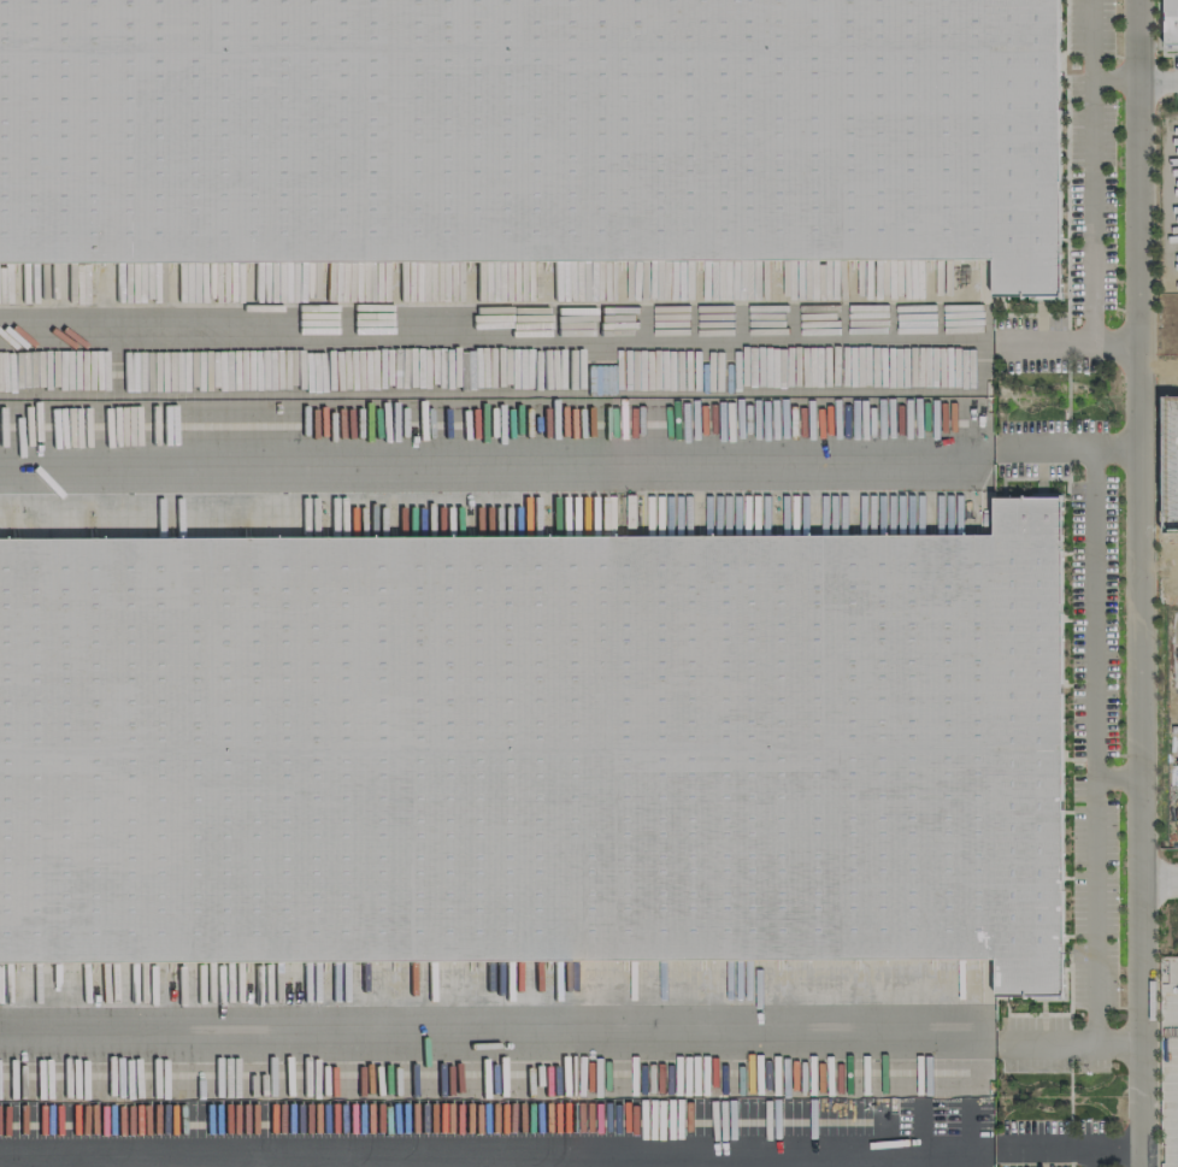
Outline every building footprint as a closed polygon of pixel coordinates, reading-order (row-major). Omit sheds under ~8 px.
[(990,259),(991,296),(1060,295),(1059,0),(0,0),(0,262),(990,259)] [(1177,44),(1177,0),(1162,0),(1162,45),(1177,44)] [(1161,397),(1161,532),(1177,532),(1177,397),(1161,397)] [(994,960),(994,998),(1062,996),(1061,496),(991,499),(993,536),(0,540),(0,963),(994,960)]
